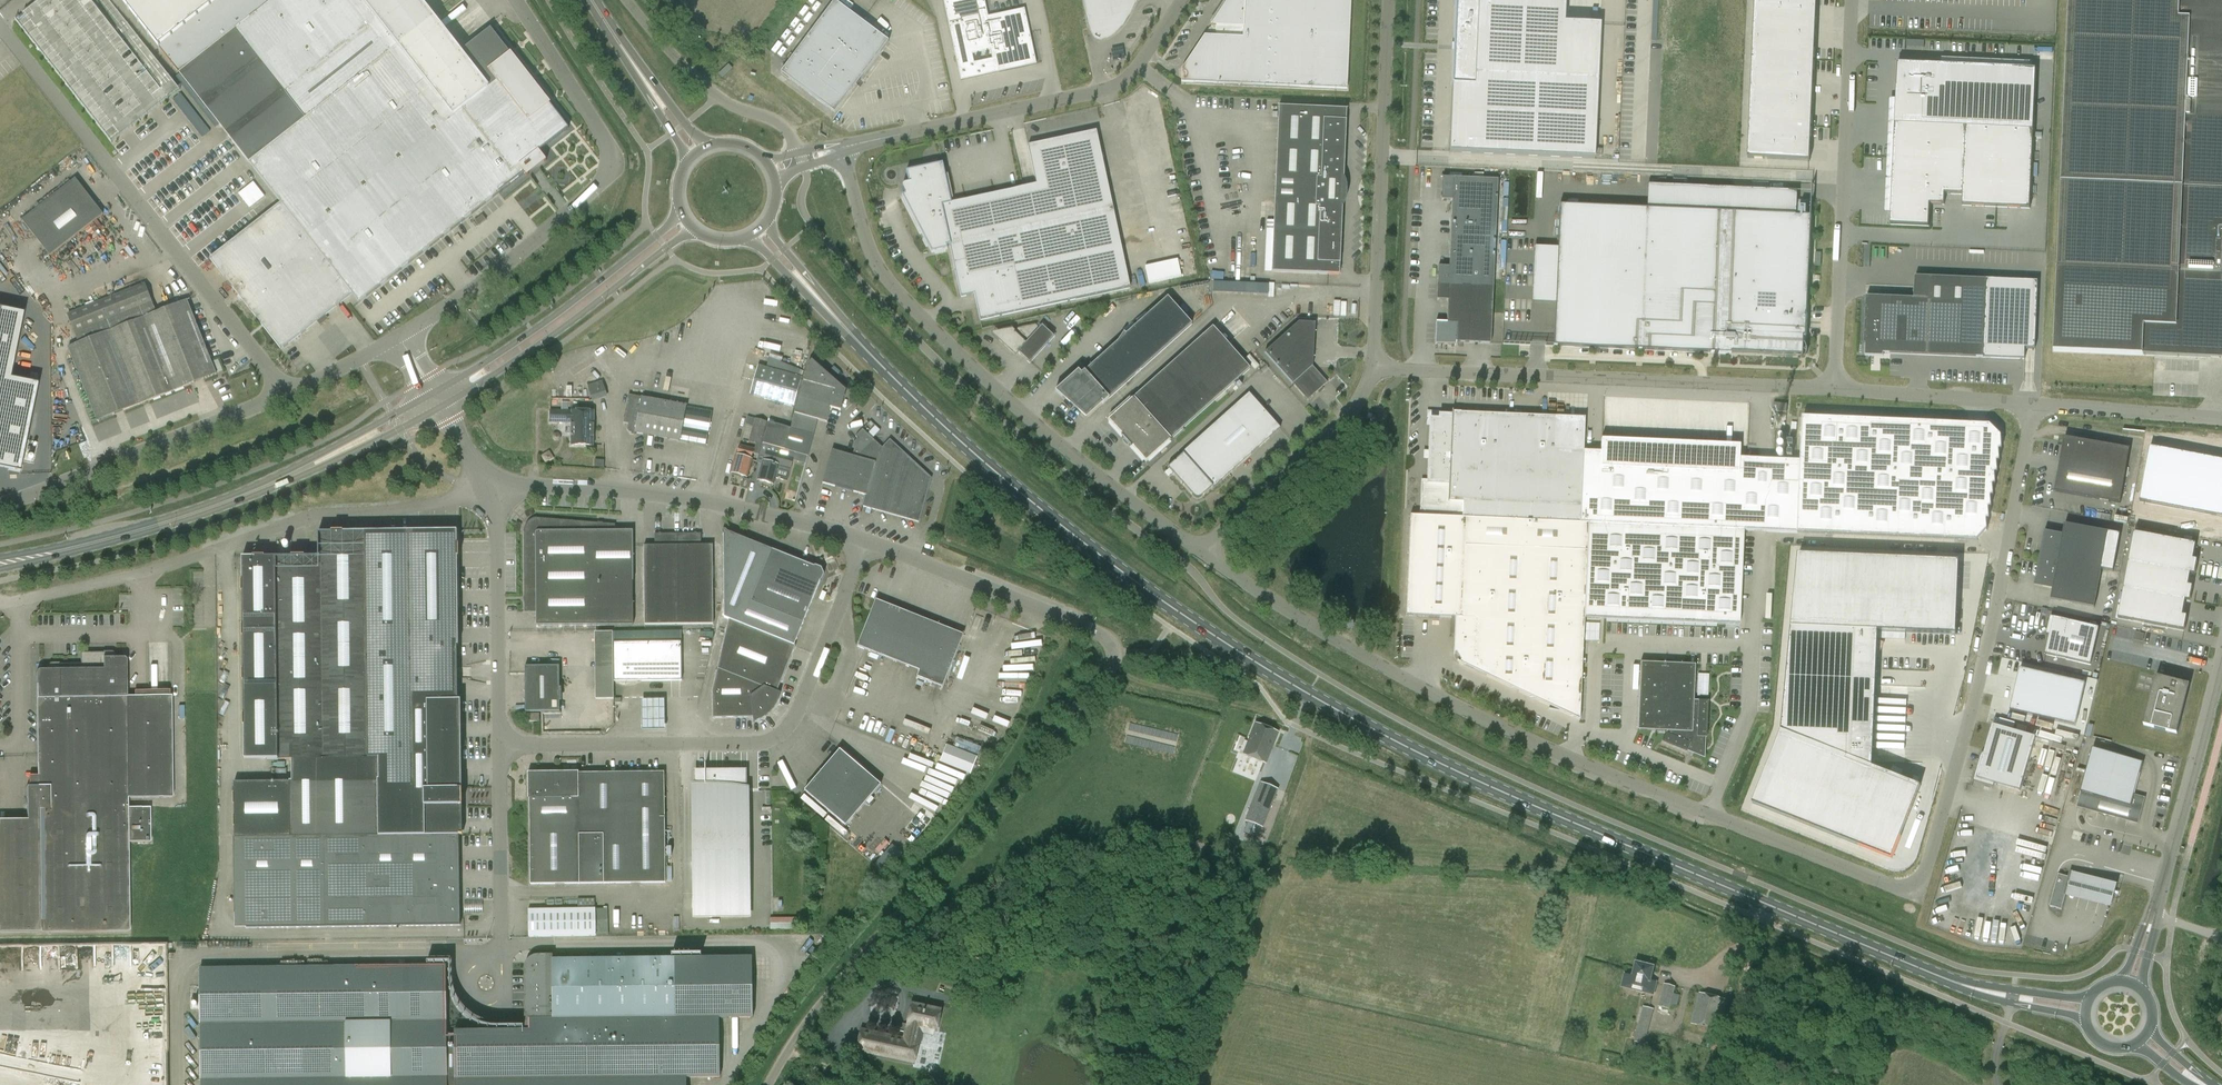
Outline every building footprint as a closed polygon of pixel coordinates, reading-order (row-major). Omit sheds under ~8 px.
[(567,126),(569,122),(494,29),(472,52),(432,0),(120,0),(283,204),(208,258),(281,350),(358,299),(361,305),(526,176),(518,163),(542,144),(567,126)] [(960,67),(978,64),(975,54),(994,51),(996,60),(987,62),(989,74),(999,72),(1000,75),(1030,69),(1014,1),(987,8),(988,11),(978,14),(975,0),(944,0),(960,67)] [(1097,27),(1098,30),(1101,33),(1104,34),(1108,34),(1112,32),(1117,29),(1121,24),(1125,19),(1131,11),(1136,1),(1136,0),(1082,0),(1088,29),(1097,27)] [(1181,83),(1347,90),(1351,0),(1228,0),(1210,26),(1216,27),(1215,36),(1204,36),(1182,69),(1181,83)] [(1449,152),(1594,159),(1601,24),(1600,24),(1564,23),(1565,1),(1557,0),(1553,0),(1456,0),(1454,43),(1453,52),(1449,152)] [(1745,156),(1808,160),(1817,0),(1754,0),(1745,156)] [(2054,354),(2221,363),(2221,278),(2219,278),(2219,238),(2221,238),(2221,0),(2066,0),(2054,354)] [(889,41),(835,1),(781,73),(835,113),(889,41)] [(1891,214),(1890,225),(1891,225),(1929,227),(1930,205),(1945,205),(1945,194),(1962,195),(1962,206),(2030,209),(2036,69),(2030,69),(1941,65),(1925,64),(1897,63),(1896,88),(1896,99),(1891,214)] [(1339,275),(1346,110),(1279,107),(1271,272),(1280,273),(1280,282),(1308,283),(1308,274),(1339,275)] [(907,193),(902,196),(931,253),(950,249),(961,298),(974,295),(980,321),(1130,288),(1121,249),(1108,252),(1086,148),(1099,145),(1096,131),(1028,146),(1036,185),(951,204),(942,164),(906,172),(909,185),(905,186),(907,193)] [(63,184),(65,187),(22,220),(50,256),(103,214),(75,178),(72,181),(70,178),(63,184)] [(1436,322),(1435,344),(1456,345),(1456,343),(1491,344),(1498,180),(1442,178),(1441,200),(1452,200),(1449,267),(1438,267),(1437,300),(1447,300),(1446,323),(1436,322)] [(1807,338),(1812,216),(1559,205),(1553,347),(1730,354),(1730,352),(1786,355),(1786,351),(1804,351),(1805,338),(1807,338)] [(475,221),(479,226),(486,220),(482,215),(475,221)] [(1177,258),(1143,266),(1148,284),(1181,276),(1177,258)] [(1868,296),(1865,353),(1984,358),(1987,279),(1915,276),(1914,298),(1868,296)] [(2027,280),(1988,278),(1984,359),(2022,359),(2027,280)] [(1273,283),(1212,281),(1211,292),(1273,294),(1273,283)] [(67,314),(78,343),(68,347),(97,421),(216,374),(187,300),(156,312),(145,283),(67,314)] [(1117,342),(1063,391),(1062,393),(1062,395),(1063,398),(1086,417),(1102,403),(1103,404),(1192,325),(1167,297),(1126,335),(1124,333),(1117,342)] [(18,473),(36,384),(9,378),(22,313),(0,309),(0,469),(18,473)] [(1299,321),(1263,351),(1308,400),(1327,383),(1311,364),(1315,323),(1299,321)] [(1035,325),(1022,328),(1007,347),(1016,355),(1018,353),(1030,363),(1054,337),(1042,326),(1039,329),(1035,325)] [(1212,327),(1108,420),(1145,462),(1250,369),(1212,327)] [(1015,332),(1013,330),(999,333),(1001,338),(999,340),(1007,347),(1022,328),(1017,329),(1015,332)] [(758,366),(750,395),(794,407),(802,379),(804,371),(774,360),(769,358),(766,368),(758,366)] [(768,422),(763,443),(777,447),(808,456),(814,434),(818,419),(827,421),(831,408),(840,410),(846,391),(812,360),(808,364),(804,381),(795,413),(791,428),(790,428),(768,422)] [(593,400),(606,395),(602,383),(589,388),(593,400)] [(1182,454),(1167,468),(1191,495),(1193,497),(1195,498),(1198,499),(1201,497),(1202,496),(1203,496),(1212,488),(1213,489),(1280,429),(1248,394),(1182,454)] [(712,412),(686,407),(686,406),(628,395),(623,423),(628,424),(627,430),(629,433),(635,434),(635,433),(679,441),(680,440),(706,445),(712,412)] [(1786,413),(1787,405),(1774,403),(1773,411),(1786,413)] [(594,411),(571,411),(571,410),(550,410),(549,423),(571,423),(570,445),(593,446),(594,411)] [(1744,531),(1798,533),(1801,461),(1554,450),(1556,417),(1452,412),(1453,411),(1452,411),(1451,416),(1439,416),(1439,420),(1430,420),(1428,480),(1421,480),(1420,516),(1744,530),(1744,531)] [(761,446),(767,422),(756,419),(749,442),(761,446)] [(864,428),(873,437),(880,430),(871,421),(864,428)] [(856,436),(851,454),(831,449),(822,482),(865,494),(862,504),(919,520),(930,477),(889,438),(881,446),(862,428),(855,435),(856,436)] [(2131,448),(2064,437),(2055,492),(2121,504),(2131,448)] [(776,453),(777,447),(763,443),(762,446),(758,460),(764,461),(763,462),(758,480),(773,484),(778,466),(790,469),(793,458),(776,453)] [(2150,447),(2140,501),(2210,514),(2221,517),(2221,460),(2150,447)] [(747,477),(751,460),(736,456),(731,473),(747,477)] [(1579,721),(1584,617),(1739,623),(1744,531),(1744,530),(1420,516),(1410,516),(1406,616),(1455,618),(1453,661),(1579,721)] [(523,532),(524,532),(524,612),(536,612),(536,626),(633,625),(633,531),(615,531),(615,525),(536,518),(534,518),(533,519),(531,520),(528,521),(528,522),(527,524),(526,525),(525,526),(524,527),(524,529),(524,530),(523,532)] [(724,617),(729,620),(712,690),(713,717),(753,717),(754,722),(756,721),(757,721),(761,719),(763,718),(764,717),(766,716),(769,714),(770,712),(772,710),(774,709),(775,707),(776,705),(778,701),(779,697),(780,695),(780,693),(777,692),(795,646),(794,646),(803,623),(751,602),(772,550),(727,532),(727,531),(724,530),(722,531),(722,533),(724,535),(724,585),(724,617)] [(2195,574),(2197,559),(2193,558),(2196,543),(2134,532),(2129,562),(2190,573),(2195,574)] [(678,624),(678,533),(661,534),(661,533),(659,533),(659,534),(654,534),(654,545),(644,545),(644,625),(678,624)] [(694,533),(678,533),(678,624),(713,624),(712,545),(701,545),(701,533),(697,533),(694,533)] [(459,875),(459,835),(456,668),(455,534),(320,535),(321,558),(242,559),(244,759),(292,759),(292,781),(290,781),(290,782),(234,782),(235,838),(234,838),(235,928),(460,925),(459,885),(464,885),(464,875),(459,875)] [(814,567),(772,550),(751,602),(803,623),(820,581),(821,580),(824,574),(821,568),(815,566),(814,567)] [(1901,837),(1921,786),(1873,767),(1878,660),(1878,641),(1879,632),(1957,635),(1960,561),(1798,554),(1782,731),(1753,804),(1860,846),(1892,859),(1900,837),(1901,837)] [(2051,600),(2095,607),(2102,570),(2043,559),(2039,583),(2053,586),(2051,600)] [(2186,599),(2190,600),(2193,585),(2188,584),(2190,573),(2129,562),(2124,588),(2186,599)] [(2119,618),(2185,630),(2187,615),(2183,614),(2186,599),(2124,588),(2119,618)] [(892,604),(891,606),(876,600),(857,646),(919,671),(917,677),(942,687),(963,635),(899,609),(900,607),(892,604)] [(2050,635),(2045,654),(2091,665),(2099,628),(2051,617),(2047,635),(2050,635)] [(614,643),(614,681),(682,680),(681,642),(614,643)] [(37,672),(37,776),(29,776),(29,787),(26,787),(27,820),(0,821),(0,933),(129,932),(130,843),(150,842),(150,808),(129,808),(129,798),(173,798),(172,698),(172,697),(171,696),(128,697),(127,659),(127,658),(126,658),(110,658),(110,654),(110,653),(109,652),(82,653),(82,664),(56,664),(55,665),(54,666),(54,670),(39,670),(38,670),(37,672)] [(1695,665),(1640,663),(1637,731),(1666,732),(1661,743),(1686,753),(1687,750),(1702,756),(1703,738),(1706,738),(1708,702),(1693,701),(1695,665)] [(559,711),(559,666),(525,666),(525,712),(559,711)] [(2010,711),(2076,726),(2085,684),(2020,668),(2010,711)] [(2156,676),(2143,725),(2177,734),(2182,716),(2178,715),(2186,684),(2156,676)] [(663,730),(663,699),(640,698),(640,729),(663,730)] [(1255,723),(1243,754),(1266,764),(1278,733),(1255,723)] [(1993,725),(1977,778),(2019,791),(2035,738),(1993,725)] [(977,757),(946,745),(939,762),(970,775),(977,757)] [(845,826),(880,785),(839,750),(804,791),(845,826)] [(2090,761),(2078,806),(2084,808),(2137,822),(2143,799),(2134,796),(2144,763),(2092,752),(2090,761)] [(1228,764),(1222,781),(1251,791),(1257,775),(1228,764)] [(578,771),(528,772),(528,799),(529,799),(530,884),(665,883),(664,772),(578,772),(578,771)] [(747,771),(696,772),(696,786),(693,786),(694,917),(748,916),(747,771)] [(916,792),(923,795),(943,806),(952,789),(948,787),(945,794),(938,790),(925,783),(928,777),(925,775),(916,792)] [(1249,818),(1254,801),(1245,799),(1240,816),(1249,818)] [(883,856),(891,864),(903,853),(894,844),(883,856)] [(2069,877),(2064,895),(2066,895),(2113,909),(2120,886),(2070,872),(2069,877)] [(2064,895),(2069,877),(2058,874),(2049,907),(2062,911),(2066,895),(2064,895)] [(578,898),(578,907),(596,907),(596,898),(578,898)] [(608,908),(595,909),(528,910),(529,936),(595,935),(595,921),(608,921),(608,908)] [(955,909),(950,912),(953,918),(958,914),(955,909)] [(770,919),(771,929),(790,928),(790,924),(786,925),(786,918),(770,919)] [(951,943),(963,946),(965,940),(953,936),(951,943)] [(685,1078),(719,1077),(718,1018),(752,1017),(751,957),(553,959),(553,954),(538,955),(533,955),(529,958),(526,961),(524,965),(524,969),(524,1030),(454,1031),(454,1034),(447,1034),(446,966),(222,968),(199,969),(201,1084),(686,1084),(685,1078)] [(1636,963),(1633,976),(1641,978),(1638,990),(1653,994),(1656,982),(1650,980),(1653,967),(1636,963)] [(1664,983),(1658,1006),(1681,1012),(1683,1003),(1678,1002),(1680,995),(1674,993),(1676,986),(1664,983)] [(1697,992),(1689,1023),(1720,1031),(1728,1000),(1697,992)] [(857,1050),(914,1062),(922,1028),(935,1031),(940,1010),(912,1004),(904,1039),(862,1030),(857,1050)] [(18,1031),(44,1040),(46,1034),(63,1040),(65,1036),(69,1038),(72,1030),(79,1032),(82,1022),(45,1010),(43,1016),(36,1013),(32,1026),(21,1022),(18,1031)] [(2,1032),(14,1031),(13,1016),(2,1017),(2,1032)]
